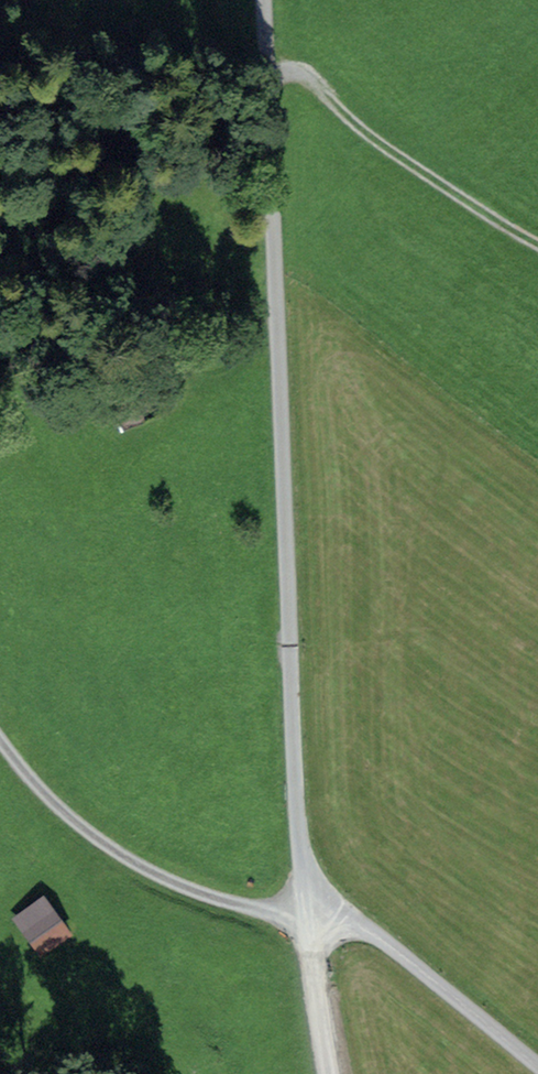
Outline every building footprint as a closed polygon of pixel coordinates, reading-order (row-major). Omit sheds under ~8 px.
[(42,899),(18,915),(42,950),(66,934),(42,899)]
